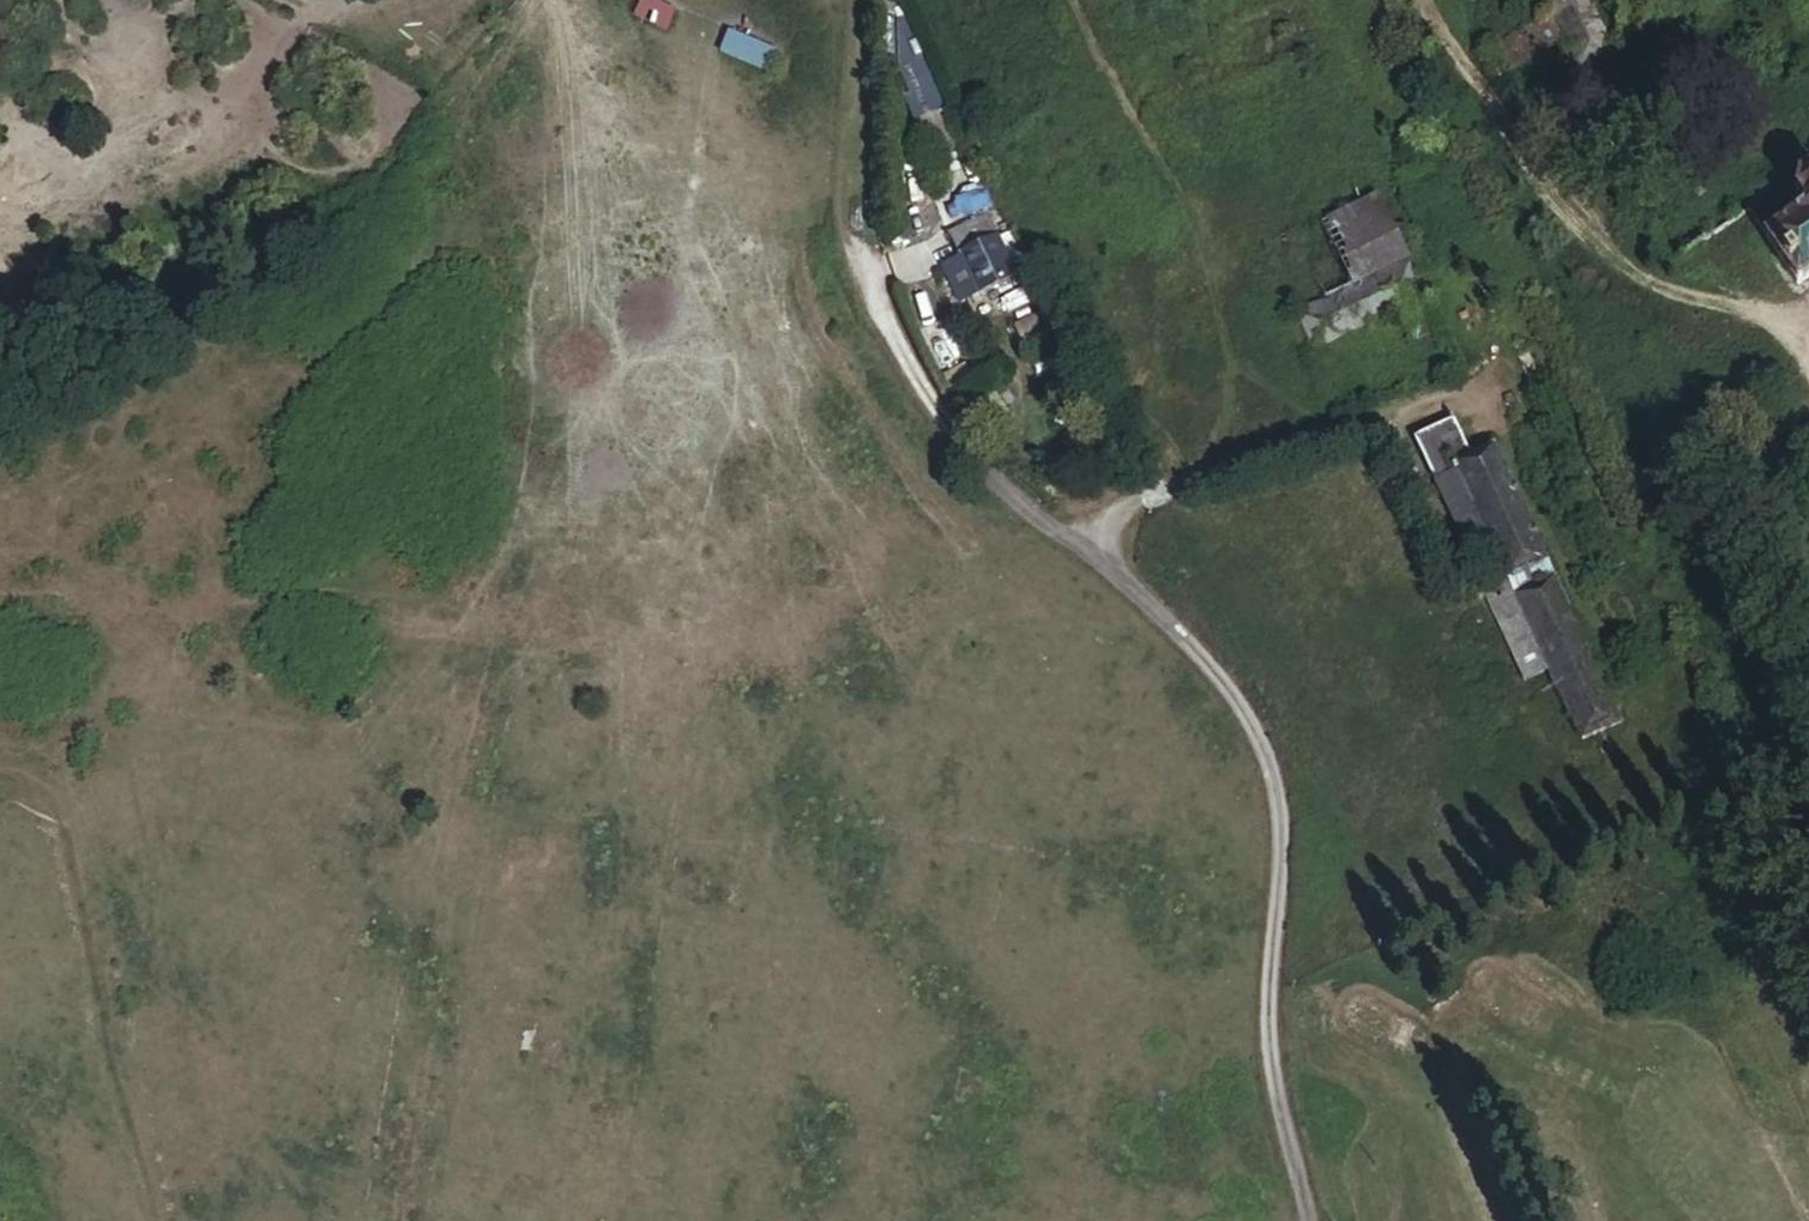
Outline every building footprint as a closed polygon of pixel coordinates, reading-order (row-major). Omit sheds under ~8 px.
[(634,17),(665,33),(676,13),(651,0),(643,0),(634,17)] [(1615,0),(1571,0),(1581,13),(1602,43),(1630,23),(1615,0)] [(1602,43),(1581,13),(1517,59),(1535,84),(1563,64),(1570,73),(1605,48),(1602,43)] [(941,116),(924,19),(893,24),(910,121),(941,116)] [(722,53),(767,70),(774,51),(729,34),(722,53)] [(1799,167),(1798,177),(1808,195),(1808,160),(1799,167)] [(1403,218),(1383,174),(1270,225),(1290,269),(1403,218)] [(1808,266),(1808,198),(1767,223),(1798,273),(1808,266)] [(1403,218),(1290,269),(1315,323),(1427,272),(1403,218)] [(1020,300),(999,257),(969,272),(980,293),(970,298),(980,319),(1020,300)] [(1630,700),(1495,424),(1471,435),(1452,396),(1410,416),(1463,525),(1484,514),(1488,524),(1475,530),(1485,552),(1500,544),(1506,556),(1479,569),(1526,665),(1553,651),(1587,721),(1630,700)]
